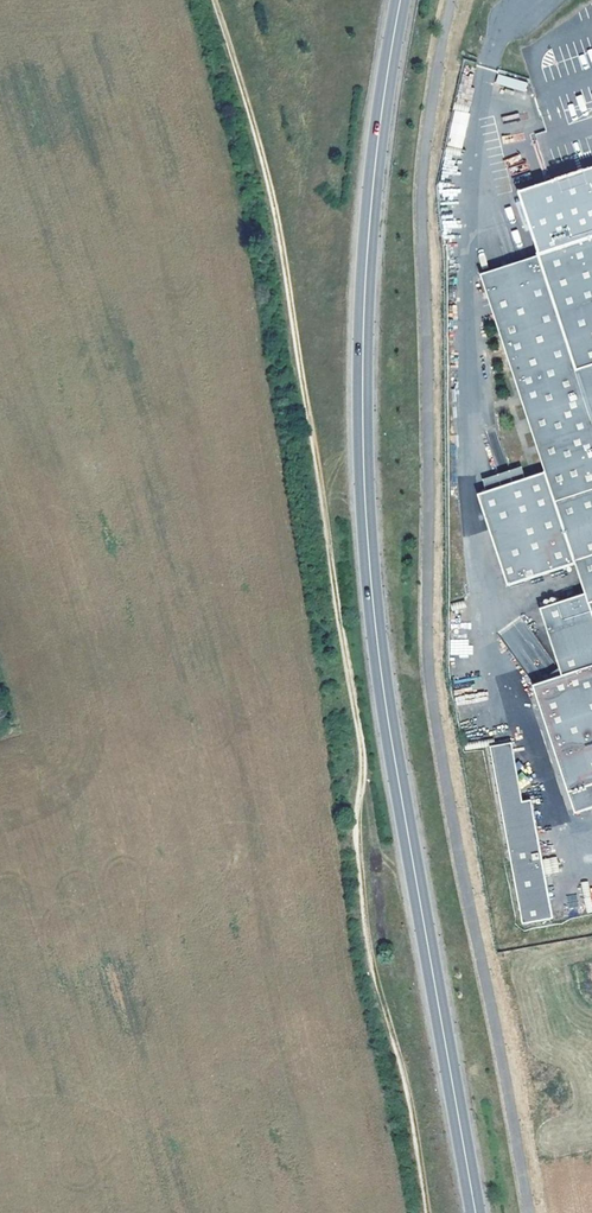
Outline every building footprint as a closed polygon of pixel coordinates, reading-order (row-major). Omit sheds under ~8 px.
[(499,69),(496,77),(525,86),(528,78),(499,69)] [(519,190),(537,252),(485,268),(548,465),(481,487),(511,579),(579,557),(588,587),(543,601),(562,660),(567,676),(535,686),(576,812),(591,807),(591,167),(519,190)] [(562,660),(535,686),(567,676),(562,660)] [(512,750),(491,754),(522,931),(552,926),(531,808),(523,809),(512,750)] [(557,857),(542,859),(544,874),(559,872),(557,857)]
